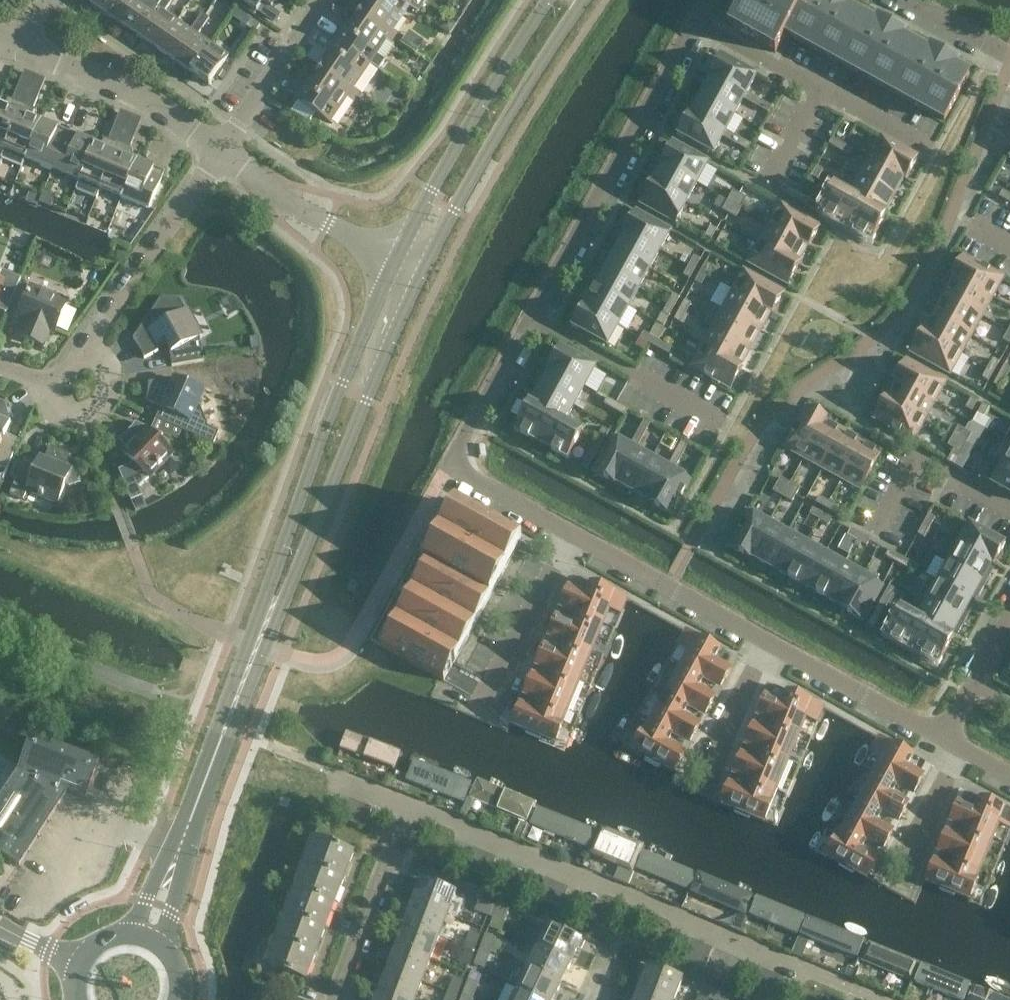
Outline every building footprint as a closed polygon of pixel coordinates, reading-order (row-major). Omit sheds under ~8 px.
[(89,3),(107,15),(117,0),(91,0),(89,3)] [(124,26),(142,0),(117,0),(107,15),(124,26)] [(124,26),(141,38),(160,9),(156,6),(161,0),(142,0),(124,26)] [(177,21),(164,12),(170,3),(165,0),(161,0),(156,6),(160,9),(141,38),(157,49),(177,21)] [(258,12),(264,3),(271,8),(276,0),(240,0),(258,12)] [(395,39),(399,34),(393,30),(409,6),(400,0),(368,0),(358,14),(395,39)] [(938,106),(948,112),(969,75),(954,68),(956,64),(947,59),(948,57),(941,53),(940,55),(930,50),(928,53),(902,38),(904,35),(894,30),(895,28),(888,24),(887,26),(877,21),(876,24),(849,10),(851,6),(842,1),(842,0),(745,0),(730,27),(775,52),(790,25),(938,106)] [(196,21),(203,26),(209,18),(202,13),(196,21)] [(386,40),(391,44),(395,39),(358,14),(346,31),(342,29),(334,40),(369,63),(370,63),(378,69),(385,60),(376,54),(386,40)] [(246,26),(255,32),(260,24),(251,18),(246,26)] [(177,21),(157,49),(174,61),(194,32),(190,30),(177,21)] [(191,72),(211,44),(197,35),(203,26),(196,21),(190,30),(194,32),(174,61),(191,72)] [(319,71),(356,96),(359,91),(353,87),(369,63),(334,40),(327,51),(331,53),(319,71)] [(211,44),(191,72),(209,84),(229,56),(211,44)] [(709,77),(711,78),(744,97),(746,93),(755,76),(720,57),(709,77)] [(298,100),(291,110),(309,121),(315,112),(330,122),(347,97),(352,102),(356,96),(319,71),(307,89),(302,86),(295,97),(298,100)] [(711,78),(701,96),(734,115),(743,99),(744,97),(711,78)] [(4,149),(27,93),(17,89),(9,107),(0,103),(0,147),(4,149)] [(21,166),(25,157),(41,120),(30,115),(37,97),(27,93),(4,149),(1,158),(21,166)] [(759,100),(746,93),(744,97),(743,99),(755,106),(759,100)] [(701,96),(691,114),(724,133),(725,130),(734,115),(701,96)] [(771,107),(759,100),(755,106),(768,113),(771,107)] [(724,133),(691,114),(689,113),(677,134),(713,153),(722,137),(724,133)] [(41,120),(25,157),(52,169),(68,131),(41,120)] [(96,198),(100,189),(123,133),(113,128),(105,147),(95,142),(79,180),(75,189),(96,198)] [(725,130),(724,133),(722,137),(734,143),(738,137),(725,130)] [(68,131),(52,169),(79,180),(95,142),(68,131)] [(123,133),(100,189),(121,197),(137,160),(126,155),(134,137),(123,133)] [(750,144),(738,137),(734,143),(747,150),(750,144)] [(828,144),(839,150),(842,143),(832,138),(828,144)] [(881,140),(870,160),(903,179),(905,180),(917,159),(881,140)] [(842,143),(839,150),(849,156),(853,149),(842,143)] [(660,165),(662,166),(696,184),(707,164),(672,144),(660,165)] [(137,160),(121,197),(149,209),(164,171),(137,160)] [(870,160),(860,178),(893,197),(903,179),(870,160)] [(662,166),(653,183),(686,201),(696,184),(662,166)] [(811,176),(817,179),(823,170),(816,166),(811,176)] [(860,178),(850,196),(883,214),(893,197),(860,178)] [(686,201),(653,183),(651,182),(640,202),(675,222),(686,201)] [(789,195),(792,189),(782,183),(778,189),(789,195)] [(883,214),(850,196),(833,187),(819,212),(871,241),(885,216),(883,214)] [(799,201),(803,194),(792,189),(789,195),(799,201)] [(1008,202),(1009,199),(1009,195),(1002,190),(999,197),(1008,202)] [(732,191),(727,200),(734,204),(739,195),(732,191)] [(813,200),(803,194),(799,201),(810,207),(813,200)] [(739,195),(734,204),(740,208),(746,199),(739,195)] [(722,210),(728,214),(734,204),(727,200),(722,210)] [(734,204),(728,214),(735,217),(740,208),(734,204)] [(780,204),(769,224),(807,245),(809,246),(820,226),(780,204)] [(624,231),(626,232),(659,250),(671,230),(635,210),(624,231)] [(769,224),(759,242),(797,263),(807,245),(769,224)] [(705,236),(711,239),(716,230),(710,226),(705,236)] [(626,232),(616,250),(649,269),(659,250),(626,232)] [(716,242),(723,246),(728,237),(722,233),(716,242)] [(797,263),(759,242),(748,262),(788,284),(799,264),(797,263)] [(607,255),(601,267),(639,287),(649,269),(616,250),(612,258),(607,255)] [(952,276),(954,277),(991,298),(1003,277),(963,255),(952,276)] [(694,256),(688,266),(695,270),(700,260),(694,256)] [(705,263),(700,272),(705,275),(711,266),(705,263)] [(695,270),(688,266),(683,275),(689,279),(695,270)] [(599,280),(595,288),(629,306),(639,287),(601,267),(595,278),(599,280)] [(0,272),(0,310),(6,312),(21,277),(1,269),(0,272)] [(744,270),(732,291),(770,311),(772,313),(783,292),(744,270)] [(705,275),(700,272),(695,282),(700,285),(705,275)] [(954,277),(944,295),(981,316),(991,298),(954,277)] [(710,299),(720,304),(730,285),(720,280),(710,299)] [(30,285),(17,317),(27,321),(21,335),(43,345),(49,330),(54,332),(67,301),(30,285)] [(595,288),(585,306),(618,325),(629,306),(595,288)] [(732,291),(722,309),(760,330),(770,311),(732,291)] [(673,294),(668,304),(674,307),(679,298),(673,294)] [(944,295),(933,314),(971,335),(981,316),(944,295)] [(160,298),(133,338),(135,341),(137,343),(140,348),(141,350),(142,354),(144,358),(156,349),(158,342),(167,339),(172,352),(169,352),(172,366),(204,360),(200,336),(179,298),(160,298)] [(685,301),(679,311),(685,314),(690,304),(685,301)] [(674,307),(668,304),(662,313),(669,317),(674,307)] [(618,325),(585,306),(583,305),(571,325),(607,345),(618,325)] [(722,309),(712,329),(749,349),(760,330),(722,309)] [(685,314),(679,311),(674,320),(679,323),(685,314)] [(933,314),(923,332),(961,353),(971,335),(933,314)] [(712,329),(702,346),(739,367),(749,349),(712,329)] [(961,353),(923,332),(921,331),(910,351),(950,373),(961,353)] [(639,338),(650,344),(654,338),(643,332),(639,338)] [(650,344),(660,350),(664,344),(654,338),(650,344)] [(664,344),(660,350),(671,356),(674,349),(664,344)] [(739,367),(702,346),(691,366),(730,388),(742,368),(739,367)] [(548,368),(550,369),(583,388),(595,367),(560,348),(548,368)] [(894,380),(896,381),(934,402),(945,381),(905,359),(894,380)] [(993,359),(988,368),(993,371),(998,362),(993,359)] [(999,375),(1005,378),(1009,369),(1004,366),(999,375)] [(993,371),(988,368),(982,378),(988,381),(993,371)] [(550,369),(540,387),(574,406),(583,388),(550,369)] [(1005,378),(999,375),(994,385),(1000,388),(1005,378)] [(200,407),(196,405),(203,391),(174,378),(173,380),(169,378),(148,382),(148,387),(148,391),(147,396),(146,400),(161,407),(156,418),(213,444),(219,431),(208,427),(200,407)] [(896,381),(887,399),(924,419),(934,402),(896,381)] [(540,387),(531,405),(564,424),(574,406),(540,387)] [(924,419),(887,399),(884,397),(873,418),(913,440),(924,419)] [(603,404),(614,410),(617,404),(607,398),(603,404)] [(965,408),(971,411),(977,401),(971,398),(965,408)] [(10,422),(5,402),(0,400),(0,467),(7,469),(19,439),(5,434),(10,422)] [(515,429),(567,458),(581,433),(564,424),(531,405),(528,404),(515,429)] [(617,404),(614,410),(624,416),(628,409),(617,404)] [(977,413),(983,417),(988,408),(982,404),(977,413)] [(784,446),(803,457),(826,416),(807,405),(784,446)] [(983,417),(977,413),(972,422),(984,428),(989,419),(983,417)] [(803,457),(822,468),(845,427),(826,416),(803,457)] [(643,420),(636,433),(642,437),(649,424),(643,420)] [(131,500),(142,495),(139,487),(172,452),(160,440),(162,434),(135,422),(130,428),(124,435),(132,442),(123,452),(133,461),(130,464),(118,469),(131,500)] [(958,426),(953,436),(959,439),(965,430),(958,426)] [(822,468),(842,478),(864,437),(845,427),(822,468)] [(602,428),(597,437),(603,441),(608,432),(602,428)] [(965,430),(959,439),(966,443),(971,434),(965,430)] [(636,433),(629,446),(633,448),(635,449),(642,437),(636,433)] [(947,445),(954,449),(959,439),(953,436),(947,445)] [(597,437),(592,447),(598,450),(603,441),(597,437)] [(613,484),(615,482),(633,448),(629,446),(613,437),(593,472),(613,484)] [(864,437),(842,478),(861,489),(884,448),(864,437)] [(959,439),(954,449),(961,453),(966,443),(959,439)] [(681,441),(674,454),(680,458),(687,445),(681,441)] [(592,447),(586,456),(593,460),(598,450),(592,447)] [(615,482),(633,492),(651,458),(635,449),(633,448),(615,482)] [(71,454),(63,452),(57,449),(52,461),(39,456),(37,462),(25,457),(10,494),(23,499),(27,490),(57,502),(65,484),(69,486),(80,482),(71,454)] [(667,467),(669,468),(673,470),(680,458),(674,454),(667,467)] [(593,460),(586,456),(581,466),(588,469),(593,460)] [(633,492),(651,502),(669,468),(667,467),(651,458),(633,492)] [(1003,463),(994,458),(983,478),(1009,493),(1009,467),(1003,463)] [(669,468),(651,502),(650,504),(670,515),(690,480),(673,470),(669,468)] [(780,477),(776,484),(786,490),(789,483),(780,477)] [(789,483),(786,490),(795,495),(799,488),(789,483)] [(772,491),(782,496),(786,490),(776,484),(772,491)] [(786,490),(782,496),(792,502),(795,495),(786,490)] [(815,503),(825,508),(828,502),(819,496),(815,503)] [(370,641),(438,678),(443,681),(448,672),(520,542),(501,531),(502,529),(448,499),(370,641)] [(828,502),(825,508),(834,513),(838,507),(828,502)] [(809,514),(819,519),(822,513),(812,508),(809,514)] [(749,558),(750,556),(768,523),(748,512),(728,547),(749,558)] [(822,513),(819,519),(828,525),(832,518),(822,513)] [(928,515),(923,524),(929,528),(934,518),(928,515)] [(949,540),(958,545),(992,564),(993,564),(1004,544),(960,520),(949,540)] [(750,556),(768,566),(787,533),(768,523),(750,556)] [(929,528),(923,524),(917,534),(924,538),(929,528)] [(847,535),(856,540),(860,534),(850,529),(847,535)] [(768,566),(787,577),(805,543),(787,533),(768,566)] [(860,534),(856,540),(866,546),(869,539),(860,534)] [(787,577),(806,587),(824,554),(805,543),(787,577)] [(958,545),(948,563),(985,583),(991,572),(988,570),(992,564),(958,545)] [(885,556),(895,562),(899,555),(889,550),(885,556)] [(806,587),(824,597),(843,564),(824,554),(806,587)] [(895,562),(905,567),(908,561),(899,555),(895,562)] [(908,561),(905,567),(915,573),(918,566),(908,561)] [(948,563),(938,581),(971,600),(975,592),(979,594),(985,583),(948,563)] [(824,597),(843,608),(862,574),(843,564),(824,597)] [(862,574),(843,608),(842,610),(862,621),(882,585),(862,574)] [(929,576),(918,596),(964,621),(970,610),(966,608),(971,600),(938,581),(929,576)] [(560,606),(577,613),(602,623),(608,607),(621,612),(627,598),(590,583),(585,595),(568,588),(560,606)] [(890,598),(895,589),(889,585),(883,595),(890,598)] [(884,608),(890,598),(883,595),(878,604),(884,608)] [(918,596),(908,614),(950,637),(954,630),(958,632),(964,621),(918,596)] [(879,617),(884,608),(878,604),(873,614),(879,617)] [(886,634),(939,663),(952,638),(950,637),(908,614),(900,609),(886,634)] [(548,636),(565,643),(590,653),(602,623),(577,613),(573,624),(556,617),(548,636)] [(879,617),(873,614),(868,624),(874,627),(879,617)] [(681,666),(704,678),(720,687),(729,670),(713,661),(720,649),(685,630),(677,644),(689,650),(681,666)] [(536,665),(553,672),(578,682),(590,653),(565,643),(561,653),(544,646),(536,665)] [(666,693),(688,706),(704,715),(714,697),(698,688),(704,678),(681,666),(666,693)] [(524,694),(541,701),(567,711),(578,682),(553,672),(549,682),(532,675),(524,694)] [(757,715),(774,722),(798,732),(805,716),(817,721),(823,706),(787,691),(782,703),(765,696),(757,715)] [(650,721),(688,742),(689,742),(699,725),(683,716),(688,706),(666,693),(650,721)] [(567,711),(541,701),(537,712),(520,705),(512,723),(526,729),(525,732),(540,738),(541,735),(555,741),(567,711)] [(688,742),(650,721),(635,749),(646,755),(645,758),(659,765),(660,763),(674,770),(684,752),(682,752),(688,742)] [(745,744),(762,751),(786,761),(798,732),(774,722),(770,732),(753,725),(745,744)] [(0,797),(0,853),(19,866),(64,798),(68,791),(86,798),(100,762),(30,736),(19,766),(17,771),(9,784),(0,797)] [(880,756),(872,771),(897,785),(913,794),(923,776),(907,767),(913,756),(878,737),(871,750),(880,756)] [(349,752),(398,775),(404,762),(355,740),(349,752)] [(733,773),(750,780),(774,790),(786,761),(762,751),(758,762),(741,755),(733,773)] [(408,781),(466,805),(475,786),(416,761),(408,781)] [(872,771),(857,799),(882,812),(898,821),(907,804),(891,795),(897,785),(872,771)] [(774,790),(750,780),(745,791),(728,784),(721,802),(735,808),(734,811),(749,817),(750,815),(764,820),(771,802),(770,801),(774,790)] [(470,802),(527,826),(535,806),(479,781),(470,802)] [(967,829),(991,838),(998,822),(1009,827),(1009,810),(980,798),(975,810),(958,803),(950,821),(967,829)] [(857,799),(842,826),(866,840),(882,849),(892,831),(876,823),(882,812),(857,799)] [(539,809),(530,826),(544,832),(542,836),(586,855),(595,833),(539,809)] [(866,840),(842,826),(827,854),(840,862),(838,864),(852,872),(854,869),(867,877),(877,859),(861,850),(866,840)] [(938,851),(955,858),(979,868),(991,838),(967,829),(963,839),(946,832),(938,851)] [(306,979),(354,852),(313,837),(265,964),(306,979)] [(635,854),(596,838),(590,853),(629,870),(635,854)] [(696,877),(641,855),(635,871),(687,895),(696,877)] [(979,868),(955,858),(951,869),(934,861),(926,880),(940,885),(939,888),(954,895),(955,892),(967,897),(979,868)] [(698,875),(689,894),(711,902),(708,909),(735,920),(736,915),(747,917),(754,898),(698,875)] [(412,901),(447,914),(456,891),(421,878),(412,901)] [(556,884),(549,902),(560,907),(568,888),(556,884)] [(474,909),(487,914),(490,915),(493,905),(478,899),(474,909)] [(404,924),(439,937),(447,914),(412,901),(404,924)] [(755,901),(748,919),(752,921),(750,927),(790,943),(792,938),(797,939),(804,922),(755,901)] [(493,905),(490,915),(497,918),(505,920),(509,910),(493,905)] [(808,921),(799,940),(856,965),(856,962),(864,946),(808,921)] [(537,945),(571,961),(581,939),(548,923),(537,945)] [(395,946),(430,959),(439,937),(404,924),(395,946)] [(469,931),(464,946),(474,950),(479,935),(469,931)] [(485,934),(480,949),(490,953),(495,937),(485,934)] [(682,958),(693,963),(701,944),(690,939),(682,958)] [(701,944),(693,963),(704,968),(712,949),(701,944)] [(571,961),(537,945),(527,967),(560,983),(571,961)] [(387,969),(422,982),(430,959),(395,946),(387,969)] [(458,961),(468,965),(474,950),(464,946),(458,961)] [(868,947),(860,965),(872,969),(871,973),(902,985),(904,981),(909,983),(914,966),(868,947)] [(480,949),(474,964),(484,968),(490,953),(480,949)] [(671,999),(674,999),(682,977),(648,964),(639,988),(671,999)] [(913,984),(928,990),(925,999),(926,999),(948,999),(949,999),(951,999),(967,999),(972,986),(919,966),(913,984)] [(541,999),(552,999),(560,983),(527,967),(517,988),(541,999)] [(402,999),(415,999),(422,982),(387,969),(379,991),(402,999)] [(753,988),(764,993),(772,974),(761,969),(753,988)] [(772,974),(764,993),(776,998),(784,979),(772,974)] [(452,976),(446,990),(446,991),(457,995),(462,980),(452,976)] [(468,979),(463,994),(473,998),(479,982),(468,979)] [(712,999),(716,989),(701,983),(697,994),(712,999)] [(969,999),(1009,999),(974,986),(969,999)] [(517,988),(511,999),(541,999),(517,988)] [(639,988),(634,999),(671,999),(639,988)] [(731,995),(716,989),(712,999),(713,999),(729,999),(731,995)] [(379,991),(375,999),(402,999),(379,991)] [(457,995),(446,991),(443,999),(455,999),(457,995)]
